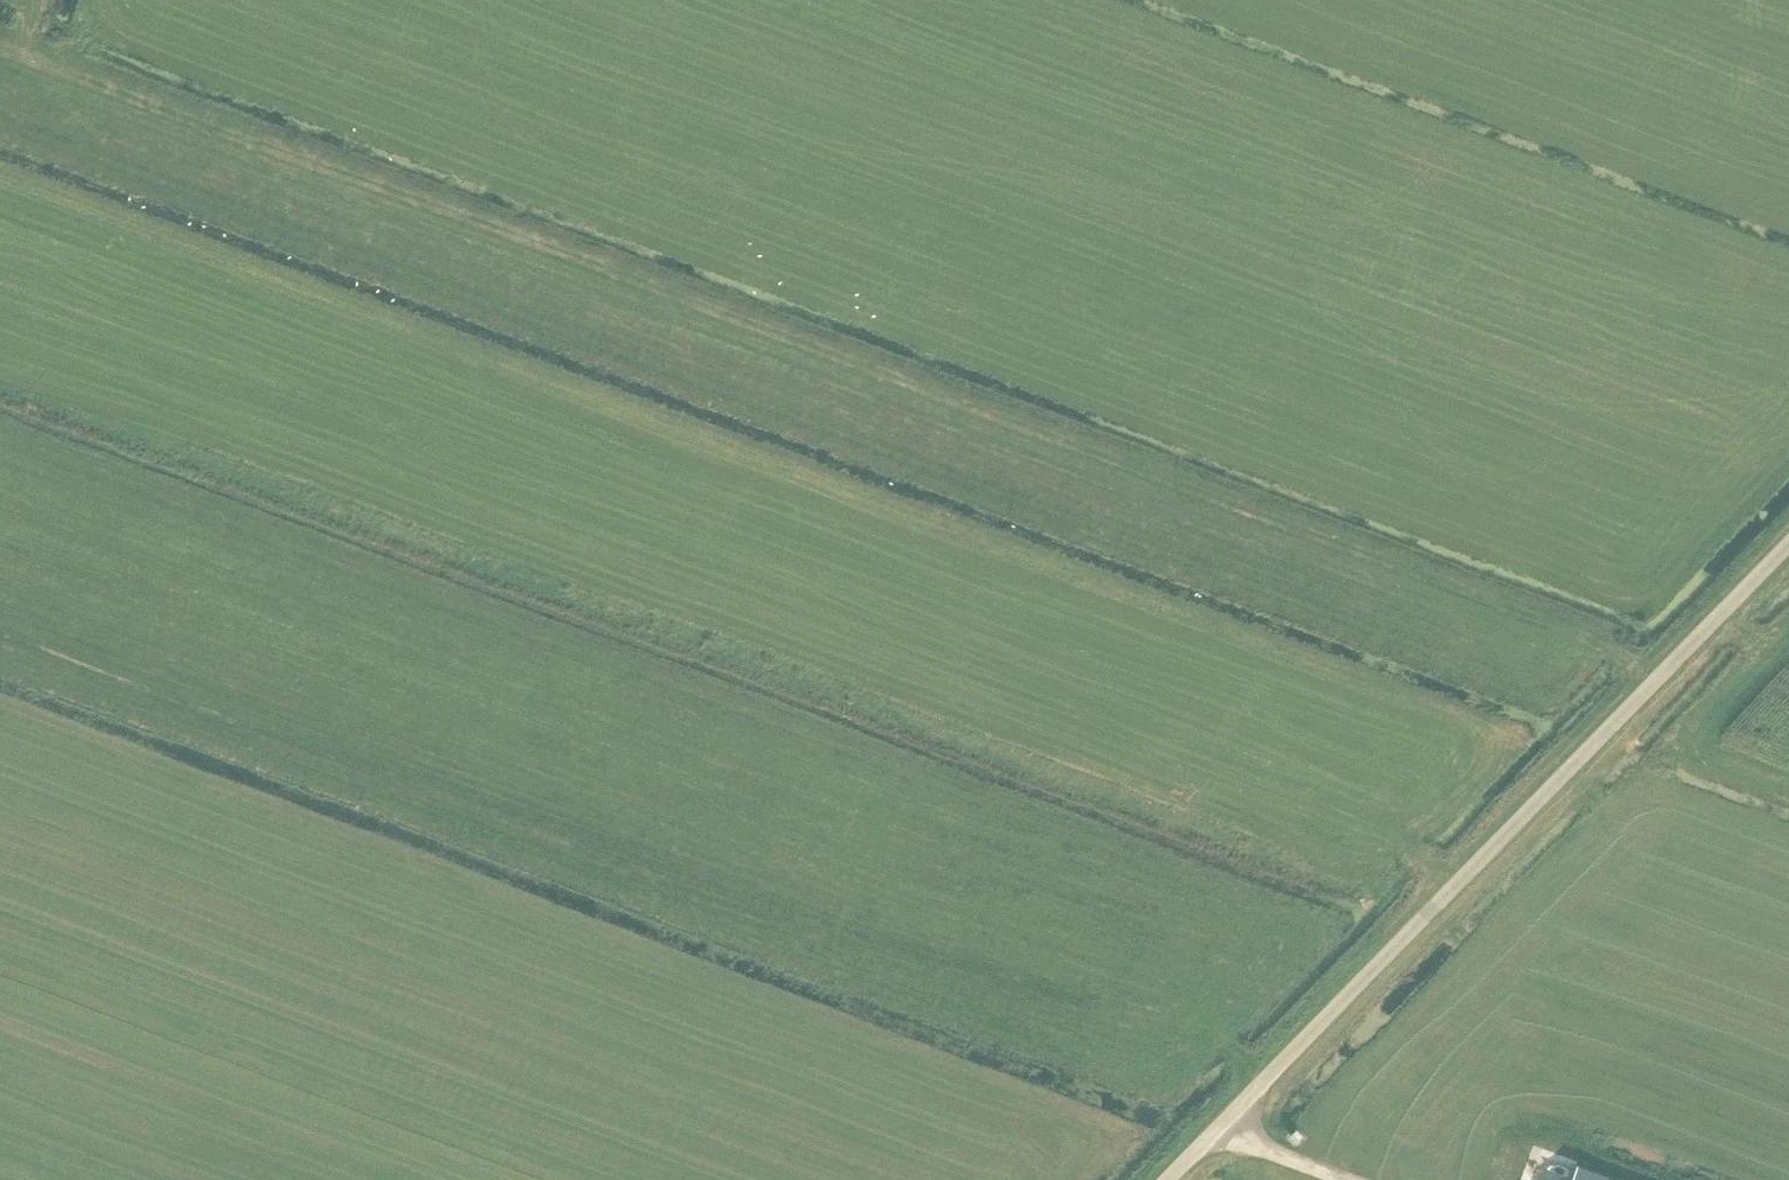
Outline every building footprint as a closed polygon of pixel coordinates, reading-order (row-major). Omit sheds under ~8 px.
[(1526,1179),(1560,1179),(1564,1167),(1533,1157),(1526,1179)] [(1600,1174),(1578,1166),(1573,1179),(1616,1179),(1600,1174)]
